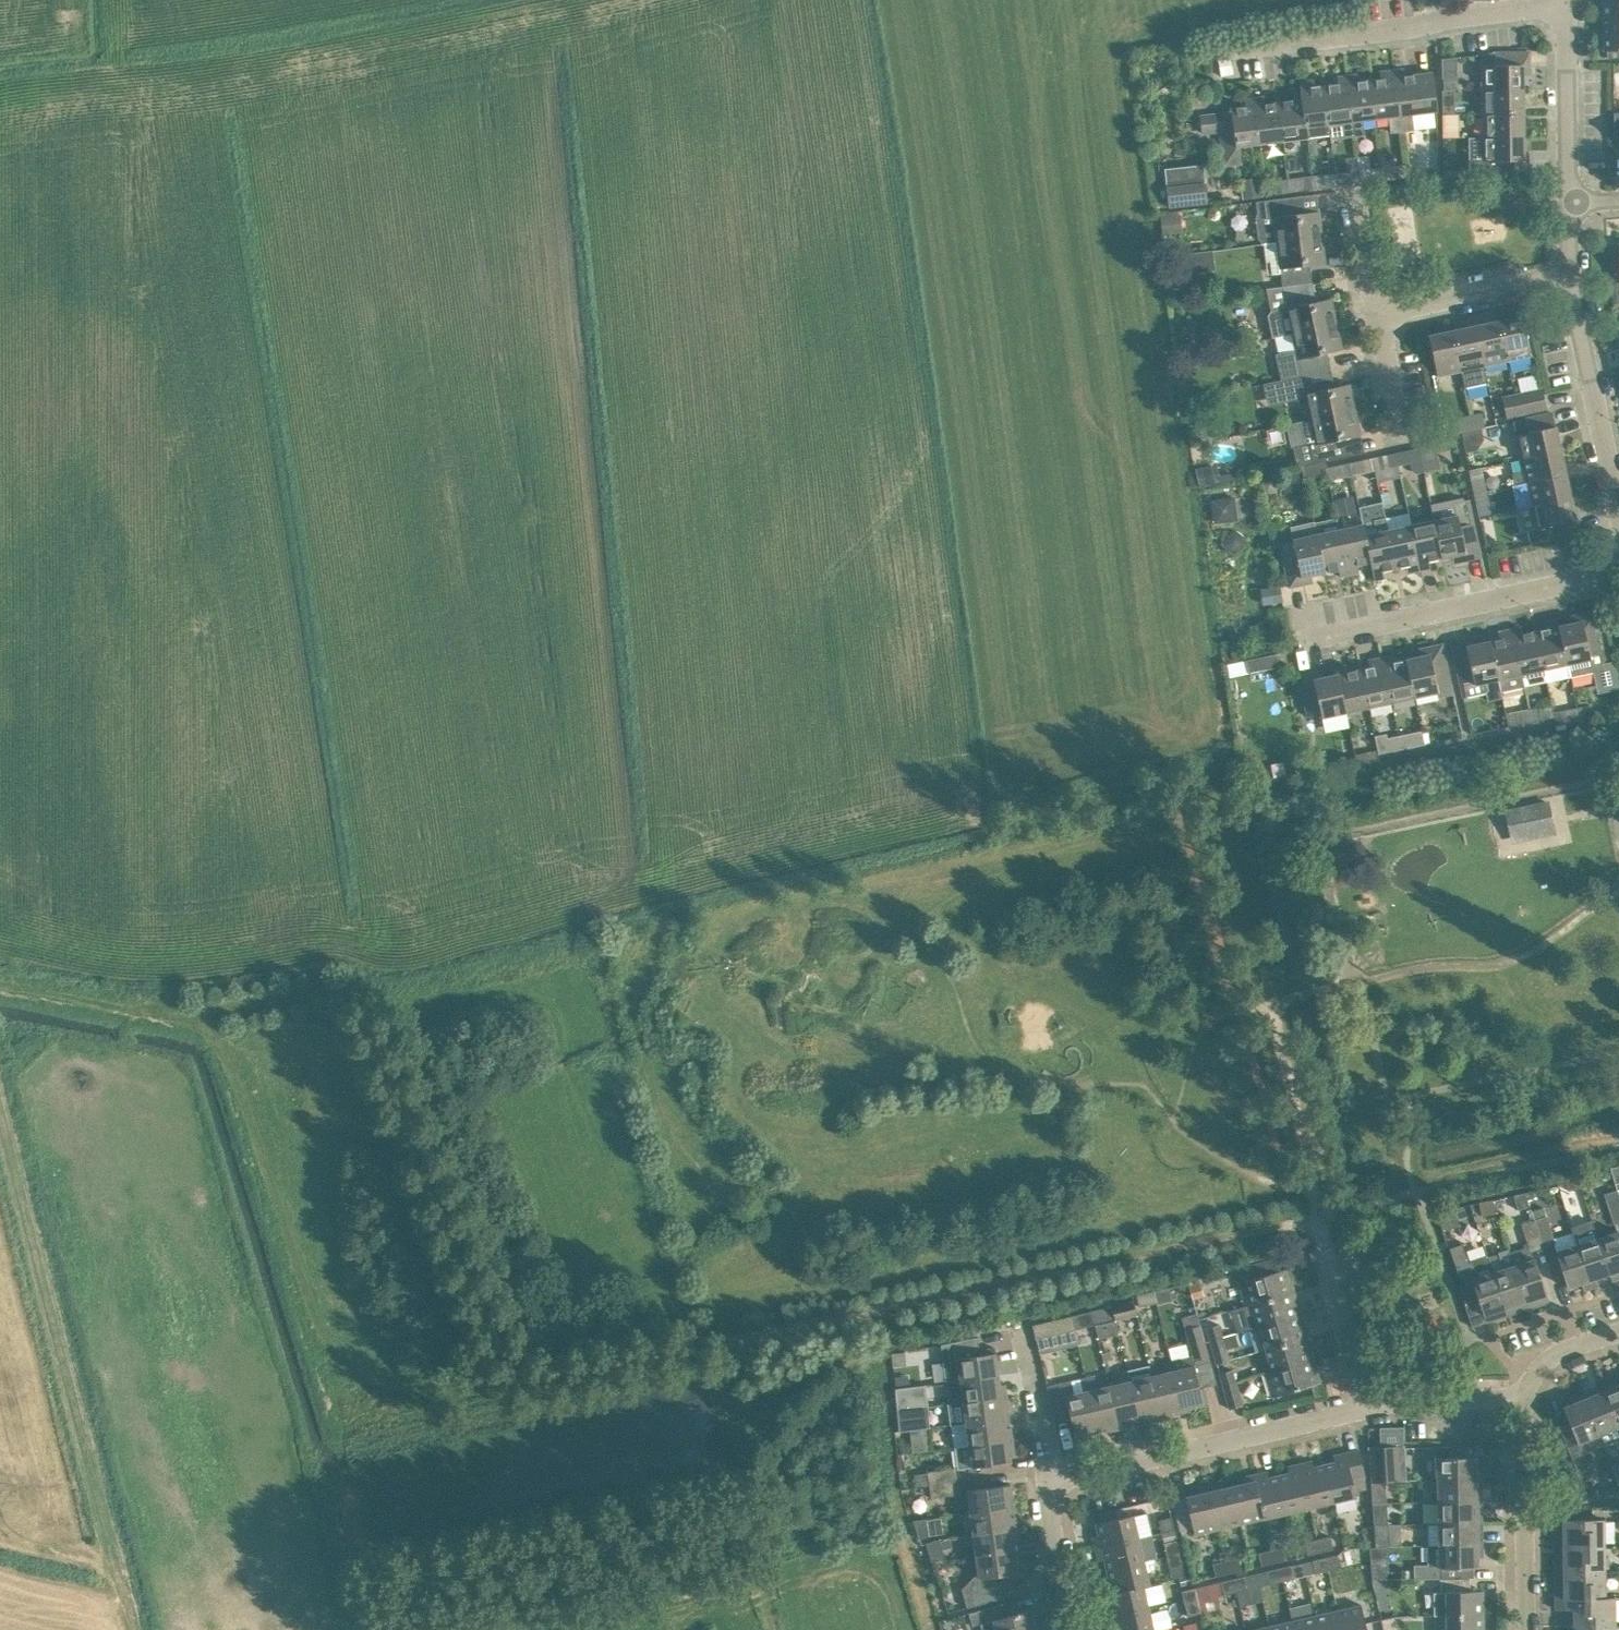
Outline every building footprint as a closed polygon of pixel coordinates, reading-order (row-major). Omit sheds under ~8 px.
[(1618,26),(1618,2),(1603,2),(1604,26),(1618,26)] [(1604,50),(1618,50),(1618,26),(1604,26),(1604,50)] [(1482,88),(1523,87),(1523,75),(1530,74),(1529,51),(1494,52),(1495,65),(1481,65),(1482,88)] [(1432,72),(1404,75),(1403,68),(1394,69),(1402,131),(1414,130),(1412,114),(1437,111),(1432,72)] [(1390,133),(1402,131),(1394,69),(1384,70),(1385,78),(1371,79),(1376,117),(1388,116),(1390,133)] [(1376,117),(1371,79),(1357,81),(1357,74),(1347,75),(1354,137),(1364,135),(1362,119),(1376,117)] [(1343,138),(1354,137),(1347,75),(1337,76),(1338,83),(1324,85),(1329,123),(1341,121),(1343,138)] [(1457,78),(1443,78),(1444,89),(1458,89),(1457,78)] [(1311,87),(1310,80),(1299,81),(1300,92),(1305,126),(1306,126),(1307,137),(1331,134),(1329,123),(1324,85),(1311,87)] [(1482,112),(1523,111),(1523,87),(1482,88),(1482,112)] [(1307,138),(1306,126),(1305,126),(1300,92),(1292,93),(1293,100),(1278,102),(1283,140),(1307,138)] [(1283,140),(1278,102),(1265,103),(1264,96),(1253,97),(1259,143),(1283,140)] [(1239,146),(1259,143),(1253,97),(1245,98),(1246,106),(1231,107),(1232,111),(1201,115),(1203,133),(1220,131),(1224,165),(1242,163),(1239,146)] [(1455,101),(1442,102),(1443,113),(1455,113),(1455,101)] [(1482,135),(1523,134),(1523,111),(1482,112),(1482,135)] [(1443,137),(1456,136),(1455,113),(1443,113),(1443,137)] [(1482,136),(1468,137),(1469,174),(1500,173),(1528,173),(1528,159),(1524,159),(1523,134),(1482,135),(1482,136)] [(1382,167),(1381,167),(1371,168),(1369,155),(1357,157),(1360,182),(1383,179),(1382,167)] [(1337,185),(1360,182),(1357,157),(1345,158),(1346,171),(1336,173),(1337,185)] [(1405,164),(1394,166),(1393,157),(1380,158),(1381,167),(1382,167),(1383,179),(1407,176),(1405,164)] [(1312,188),(1337,185),(1336,173),(1311,176),(1312,188)] [(1242,199),(1263,196),(1260,176),(1239,179),(1242,199)] [(1290,191),(1312,188),(1311,176),(1288,179),(1290,191)] [(1205,178),(1166,182),(1167,187),(1166,187),(1169,207),(1208,202),(1205,183),(1205,178)] [(1277,193),(1290,191),(1288,179),(1275,180),(1277,193)] [(1263,244),(1322,237),(1319,211),(1301,213),(1299,196),(1301,196),(1301,195),(1255,201),(1257,213),(1255,217),(1257,237),(1261,243),(1263,243),(1263,244)] [(1180,209),(1159,212),(1162,234),(1182,232),(1180,209)] [(1322,237),(1263,244),(1265,261),(1270,261),(1271,274),(1281,272),(1283,285),(1312,282),(1312,281),(1310,281),(1308,265),(1325,263),(1322,237)] [(1613,253),(1609,253),(1609,259),(1611,283),(1616,282),(1618,282),(1618,254),(1614,255),(1613,253)] [(1274,336),(1293,332),(1336,323),(1331,298),(1314,301),(1310,283),(1312,282),(1265,288),(1266,294),(1284,292),(1287,306),(1273,309),(1270,315),(1274,336)] [(1507,360),(1531,355),(1522,315),(1498,320),(1507,360)] [(1485,365),(1507,360),(1498,320),(1476,325),(1485,365)] [(1263,384),(1329,370),(1325,352),(1342,349),(1336,323),(1293,332),(1296,349),(1275,353),(1280,379),(1262,383),(1263,384)] [(1483,365),(1485,365),(1476,325),(1454,330),(1462,370),(1460,370),(1464,387),(1487,382),(1483,365)] [(1460,370),(1462,370),(1454,330),(1429,335),(1438,375),(1460,370)] [(1311,418),(1355,408),(1350,383),(1332,387),(1329,370),(1263,384),(1267,405),(1297,398),(1297,401),(1302,404),(1308,403),(1311,418)] [(1547,408),(1544,394),(1542,388),(1514,394),(1519,414),(1547,408)] [(1507,416),(1519,414),(1514,394),(1502,397),(1507,416)] [(1320,461),(1351,455),(1350,453),(1347,454),(1343,438),(1361,434),(1355,408),(1311,418),(1285,423),(1290,447),(1316,441),(1320,461)] [(1522,457),(1560,449),(1552,412),(1526,418),(1528,431),(1517,433),(1522,457)] [(1471,415),(1474,429),(1485,427),(1482,413),(1471,415)] [(1445,435),(1474,429),(1471,415),(1442,421),(1445,435)] [(1421,454),(1457,446),(1456,440),(1420,447),(1421,454)] [(1425,472),(1421,454),(1420,447),(1395,452),(1398,464),(1409,462),(1410,469),(1416,473),(1425,472)] [(1527,481),(1566,472),(1560,449),(1522,457),(1525,470),(1512,473),(1514,484),(1527,481)] [(1373,457),(1376,469),(1398,464),(1395,452),(1373,457)] [(1352,474),(1376,469),(1373,457),(1350,462),(1352,474)] [(1216,462),(1195,467),(1199,487),(1221,483),(1216,462)] [(1305,477),(1317,474),(1314,462),(1302,465),(1305,477)] [(1326,467),(1329,479),(1352,474),(1350,462),(1326,467)] [(1281,473),(1285,492),(1303,488),(1299,469),(1281,473)] [(1532,503),(1570,495),(1566,472),(1527,481),(1532,503)] [(1474,492),(1487,489),(1484,477),(1471,480),(1474,492)] [(1474,492),(1477,506),(1490,504),(1487,489),(1474,492)] [(1216,522),(1239,518),(1235,494),(1212,498),(1216,522)] [(1523,529),(1527,529),(1530,544),(1549,540),(1583,532),(1579,517),(1575,518),(1570,495),(1532,503),(1532,504),(1518,507),(1523,529)] [(1481,557),(1474,522),(1469,499),(1454,502),(1457,514),(1434,519),(1442,558),(1456,555),(1457,562),(1481,557)] [(1382,502),(1359,507),(1362,522),(1365,534),(1371,562),(1374,579),(1385,577),(1383,570),(1396,568),(1385,517),(1382,502)] [(1410,524),(1408,512),(1385,517),(1396,568),(1410,565),(1411,572),(1420,570),(1410,524)] [(1337,517),(1314,522),(1316,532),(1324,572),(1339,569),(1340,576),(1349,574),(1339,527),(1337,517)] [(1429,561),(1442,558),(1434,519),(1410,524),(1420,570),(1430,568),(1429,561)] [(1289,587),(1313,582),(1312,575),(1324,572),(1314,522),(1314,520),(1289,525),(1293,542),(1280,545),(1289,587)] [(1371,562),(1365,534),(1362,522),(1339,527),(1349,574),(1360,572),(1358,565),(1371,562)] [(1567,663),(1568,662),(1571,677),(1594,671),(1593,666),(1607,663),(1595,610),(1571,615),(1572,622),(1560,625),(1558,618),(1567,663)] [(1567,663),(1558,618),(1548,620),(1549,627),(1536,630),(1544,668),(1543,668),(1547,682),(1570,676),(1567,663)] [(1544,668),(1536,630),(1523,633),(1521,626),(1511,628),(1521,673),(1543,668),(1544,668)] [(1499,638),(1490,640),(1498,678),(1501,691),(1524,686),(1521,673),(1511,628),(1502,630),(1503,637),(1499,638)] [(1477,643),(1475,636),(1465,639),(1467,645),(1454,648),(1452,641),(1451,642),(1460,682),(1472,679),(1473,683),(1484,681),(1488,699),(1502,696),(1490,640),(1477,643)] [(1415,697),(1437,692),(1438,696),(1454,693),(1442,643),(1418,648),(1420,655),(1406,658),(1415,697)] [(1415,697),(1406,658),(1393,661),(1392,654),(1381,656),(1391,702),(1415,697)] [(1368,707),(1391,702),(1381,656),(1372,658),(1374,665),(1359,668),(1368,707)] [(1368,707),(1359,668),(1347,671),(1346,664),(1336,666),(1346,712),(1368,707)] [(1321,717),(1346,712),(1336,666),(1335,666),(1337,673),(1324,676),(1323,669),(1299,674),(1308,715),(1320,713),(1321,717)] [(1577,707),(1580,720),(1592,718),(1589,705),(1577,707)] [(1544,718),(1542,707),(1529,709),(1532,721),(1544,718)] [(1556,725),(1580,720),(1577,707),(1552,712),(1556,725)] [(1507,727),(1532,721),(1529,709),(1517,712),(1517,710),(1504,712),(1507,727)] [(1412,732),(1399,735),(1401,748),(1415,745),(1412,732)] [(1386,733),(1374,735),(1377,748),(1378,752),(1401,748),(1399,735),(1387,737),(1386,733)] [(1378,753),(1377,748),(1367,750),(1367,749),(1355,752),(1357,765),(1379,760),(1378,756),(1378,753)] [(1506,811),(1511,835),(1553,827),(1548,802),(1506,811)] [(1348,844),(1335,846),(1338,859),(1350,857),(1348,844)] [(1611,1168),(1615,1184),(1618,1183),(1618,1166),(1611,1168)] [(1569,1190),(1582,1187),(1579,1174),(1566,1177),(1569,1190)] [(1618,1199),(1618,1198),(1616,1189),(1604,1193),(1608,1208),(1613,1222),(1618,1220),(1618,1199)] [(1525,1192),(1512,1195),(1517,1209),(1529,1205),(1525,1192)] [(1494,1211),(1491,1198),(1477,1200),(1480,1214),(1494,1211)] [(1544,1208),(1531,1212),(1533,1218),(1542,1244),(1552,1241),(1555,1240),(1554,1238),(1547,1216),(1544,1208)] [(1438,1215),(1443,1231),(1459,1226),(1454,1209),(1438,1215)] [(1528,1249),(1542,1244),(1533,1218),(1519,1223),(1528,1249)] [(1590,1287),(1598,1285),(1596,1277),(1609,1273),(1597,1236),(1592,1221),(1571,1227),(1573,1232),(1576,1243),(1590,1287)] [(1618,1278),(1618,1231),(1618,1229),(1597,1236),(1609,1273),(1612,1280),(1618,1278)] [(1487,1255),(1468,1261),(1462,1243),(1450,1247),(1462,1281),(1459,1282),(1466,1302),(1478,1298),(1486,1321),(1507,1314),(1492,1270),(1487,1255)] [(1584,1289),(1590,1287),(1576,1243),(1555,1249),(1567,1286),(1581,1282),(1584,1289)] [(1528,1308),(1513,1263),(1508,1248),(1497,1252),(1502,1266),(1492,1270),(1507,1314),(1528,1308)] [(1528,1308),(1549,1301),(1534,1256),(1513,1263),(1528,1308)] [(1245,1304),(1294,1290),(1288,1267),(1281,1269),(1277,1257),(1235,1269),(1245,1304)] [(1199,1278),(1186,1282),(1192,1299),(1204,1295),(1199,1278)] [(1155,1300),(1152,1291),(1151,1289),(1136,1293),(1139,1304),(1155,1300)] [(1252,1326),(1301,1312),(1294,1290),(1245,1304),(1252,1326)] [(1134,1300),(1120,1303),(1123,1318),(1137,1315),(1135,1305),(1134,1300)] [(1112,1306),(1091,1311),(1094,1325),(1096,1324),(1115,1320),(1112,1306)] [(1266,1347),(1308,1335),(1301,1312),(1252,1326),(1252,1328),(1260,1325),(1266,1347)] [(1048,1318),(1051,1332),(1077,1326),(1073,1313),(1048,1318)] [(1200,1323),(1199,1323),(1196,1313),(1181,1318),(1184,1328),(1192,1356),(1193,1359),(1209,1355),(1200,1323)] [(1209,1339),(1222,1335),(1219,1323),(1206,1327),(1209,1339)] [(1039,1349),(1054,1345),(1051,1332),(1035,1335),(1039,1349)] [(999,1372),(995,1347),(980,1349),(978,1335),(941,1343),(943,1360),(945,1360),(947,1379),(999,1372)] [(1215,1364),(1230,1360),(1222,1335),(1209,1339),(1213,1351),(1212,1351),(1215,1364)] [(1265,1372),(1314,1358),(1308,1335),(1266,1347),(1272,1368),(1265,1371),(1265,1372)] [(1013,1344),(1002,1345),(1005,1367),(1016,1365),(1013,1344)] [(905,1352),(892,1353),(893,1367),(906,1366),(905,1352)] [(1180,1358),(1170,1361),(1181,1408),(1191,1406),(1208,1402),(1205,1386),(1200,1387),(1195,1364),(1187,1366),(1185,1357),(1180,1358)] [(1265,1372),(1272,1396),(1311,1385),(1318,1383),(1321,1382),(1314,1358),(1265,1372)] [(1173,1410),(1181,1408),(1170,1361),(1161,1363),(1163,1372),(1150,1375),(1161,1417),(1174,1414),(1173,1410)] [(1150,1375),(1151,1374),(1149,1366),(1137,1368),(1128,1370),(1127,1371),(1129,1379),(1139,1418),(1148,1415),(1149,1420),(1161,1417),(1150,1375)] [(1223,1384),(1236,1381),(1232,1368),(1220,1371),(1223,1384)] [(1127,1371),(1128,1370),(1127,1369),(1118,1371),(1120,1381),(1108,1384),(1118,1427),(1131,1424),(1130,1420),(1139,1418),(1129,1379),(1127,1371)] [(999,1372),(947,1379),(950,1401),(1006,1393),(1005,1382),(1000,1383),(999,1372)] [(1087,1377),(1084,1377),(1096,1428),(1106,1425),(1107,1430),(1118,1427),(1108,1384),(1095,1387),(1093,1375),(1087,1377)] [(1088,1429),(1096,1428),(1084,1377),(1047,1386),(1055,1419),(1071,1415),(1076,1437),(1089,1434),(1088,1429)] [(1601,1386),(1618,1429),(1618,1378),(1601,1386)] [(1230,1408),(1242,1404),(1236,1381),(1223,1384),(1230,1408)] [(1318,1383),(1311,1385),(1314,1395),(1321,1393),(1318,1383)] [(895,1389),(897,1408),(910,1406),(927,1404),(925,1385),(895,1389)] [(1581,1394),(1597,1434),(1601,1445),(1618,1438),(1618,1429),(1601,1386),(1581,1394)] [(950,1402),(949,1403),(951,1423),(1005,1416),(1004,1408),(1008,1407),(1006,1393),(950,1401),(950,1402)] [(1580,1441),(1597,1434),(1581,1394),(1570,1398),(1572,1402),(1563,1406),(1570,1422),(1560,1426),(1580,1476),(1593,1471),(1580,1441)] [(910,1406),(897,1408),(899,1430),(899,1431),(911,1430),(912,1429),(910,1406)] [(954,1444),(1012,1437),(1011,1426),(1006,1426),(1005,1416),(951,1423),(954,1444)] [(912,1429),(911,1430),(912,1435),(913,1451),(932,1449),(930,1426),(916,1427),(916,1429),(912,1429)] [(973,1466),(1011,1461),(1010,1451),(1014,1451),(1012,1437),(954,1444),(958,1468),(973,1466)] [(1481,1469),(1481,1456),(1481,1445),(1437,1446),(1437,1447),(1438,1479),(1477,1478),(1476,1469),(1481,1469)] [(1398,1451),(1381,1452),(1371,1453),(1370,1448),(1371,1448),(1371,1447),(1369,1447),(1371,1480),(1383,1480),(1400,1480),(1398,1451)] [(1351,1478),(1365,1474),(1359,1449),(1334,1455),(1335,1461),(1327,1463),(1336,1500),(1355,1496),(1354,1491),(1351,1478)] [(1336,1500),(1327,1463),(1313,1466),(1312,1460),(1302,1462),(1312,1506),(1336,1500)] [(1288,1511),(1312,1506),(1302,1462),(1288,1466),(1289,1472),(1280,1474),(1288,1511)] [(928,1483),(956,1479),(954,1466),(927,1470),(928,1483)] [(1288,1511),(1280,1474),(1267,1477),(1266,1471),(1255,1473),(1265,1517),(1288,1511)] [(1241,1522),(1265,1517),(1255,1473),(1242,1476),(1243,1482),(1233,1485),(1241,1522)] [(1365,1474),(1351,1478),(1354,1491),(1365,1489),(1365,1474)] [(1438,1500),(1482,1499),(1482,1487),(1477,1487),(1477,1478),(1438,1479),(1438,1500)] [(956,1479),(928,1483),(930,1496),(957,1492),(956,1479)] [(1385,1480),(1371,1480),(1372,1500),(1372,1502),(1387,1501),(1385,1480)] [(1241,1522),(1233,1485),(1222,1488),(1220,1481),(1208,1484),(1218,1528),(1241,1522)] [(970,1510),(1009,1505),(1007,1497),(1012,1496),(1010,1483),(967,1489),(970,1510)] [(1195,1533),(1218,1528),(1208,1484),(1196,1487),(1198,1493),(1186,1496),(1195,1533)] [(1439,1522),(1478,1521),(1477,1513),(1482,1513),(1482,1499),(1438,1500),(1439,1522)] [(1387,1501),(1372,1502),(1373,1524),(1388,1522),(1387,1501)] [(973,1532),(1017,1526),(1015,1515),(1010,1515),(1009,1505),(970,1510),(973,1532)] [(1095,1544),(1138,1534),(1134,1515),(1133,1514),(1096,1522),(1099,1534),(1093,1535),(1095,1544)] [(1161,1530),(1173,1527),(1170,1515),(1158,1518),(1161,1530)] [(912,1518),(919,1536),(928,1533),(926,1516),(912,1518)] [(1555,1545),(1604,1544),(1604,1518),(1555,1519),(1555,1545)] [(1439,1543),(1483,1543),(1483,1531),(1478,1531),(1478,1521),(1439,1522),(1439,1543)] [(1388,1522),(1373,1524),(1373,1525),(1375,1545),(1389,1544),(1388,1522)] [(976,1553),(1015,1548),(1014,1540),(1018,1540),(1017,1526),(973,1532),(973,1533),(964,1534),(965,1543),(975,1542),(976,1553)] [(1138,1534),(1095,1544),(1098,1559),(1105,1558),(1107,1566),(1144,1557),(1138,1535),(1138,1534)] [(1318,1551),(1331,1548),(1328,1535),(1315,1538),(1318,1551)] [(947,1538),(936,1542),(939,1550),(950,1546),(947,1538)] [(1167,1554),(1178,1551),(1175,1538),(1163,1541),(1167,1554)] [(1306,1554),(1318,1551),(1315,1538),(1303,1541),(1306,1554)] [(936,1539),(925,1543),(932,1561),(943,1560),(939,1550),(936,1542),(936,1539)] [(1446,1566),(1478,1566),(1478,1557),(1483,1557),(1483,1543),(1439,1543),(1439,1564),(1414,1564),(1415,1578),(1440,1578),(1447,1577),(1446,1566)] [(1604,1544),(1555,1545),(1555,1572),(1605,1571),(1605,1563),(1609,1563),(1609,1551),(1604,1550),(1604,1544)] [(1273,1561),(1286,1558),(1283,1546),(1270,1549),(1273,1561)] [(967,1607),(1004,1597),(1000,1584),(1005,1582),(1005,1578),(1019,1576),(1015,1548),(976,1553),(979,1574),(975,1575),(962,1588),(967,1607)] [(1260,1564),(1273,1561),(1270,1549),(1257,1551),(1260,1564)] [(1170,1566),(1182,1563),(1178,1551),(1167,1554),(1170,1566)] [(1326,1569),(1339,1566),(1336,1553),(1324,1556),(1326,1569)] [(1226,1572),(1239,1569),(1236,1556),(1223,1559),(1226,1572)] [(1314,1572),(1326,1569),(1324,1556),(1311,1559),(1314,1572)] [(1106,1591),(1149,1581),(1144,1557),(1107,1566),(1110,1580),(1104,1581),(1106,1591)] [(1214,1575),(1226,1572),(1223,1559),(1210,1562),(1214,1575)] [(1280,1580),(1292,1577),(1289,1564),(1277,1567),(1280,1580)] [(1268,1583),(1280,1580),(1277,1567),(1265,1569),(1268,1583)] [(1556,1597),(1603,1596),(1605,1596),(1605,1571),(1555,1572),(1556,1597)] [(1231,1578),(1234,1590),(1247,1588),(1244,1575),(1231,1578)] [(1435,1614),(1484,1613),(1483,1590),(1470,1590),(1470,1577),(1447,1577),(1440,1578),(1440,1591),(1434,1591),(1435,1605),(1435,1614)] [(1221,1593),(1234,1590),(1231,1578),(1218,1580),(1221,1593)] [(1105,1616),(1149,1606),(1143,1584),(1150,1583),(1149,1581),(1106,1591),(1109,1604),(1103,1605),(1105,1616)] [(1197,1599),(1194,1588),(1194,1586),(1180,1589),(1183,1601),(1197,1599)] [(1574,1624),(1615,1624),(1615,1596),(1605,1596),(1603,1596),(1556,1597),(1556,1608),(1574,1608),(1574,1624)] [(1186,1614),(1199,1611),(1197,1599),(1183,1601),(1186,1614)] [(1044,1628),(1042,1620),(1035,1622),(1030,1608),(1014,1613),(1010,1600),(982,1608),(977,1610),(969,1612),(969,1613),(973,1625),(980,1623),(982,1629),(1038,1629),(1044,1628)] [(1361,1604),(1340,1608),(1345,1629),(1368,1629),(1361,1604)] [(1154,1629),(1149,1606),(1105,1616),(1109,1629),(1115,1628),(1115,1629),(1152,1629),(1154,1629)] [(1340,1608),(1317,1614),(1321,1629),(1345,1629),(1340,1608)] [(1435,1614),(1435,1629),(1484,1629),(1484,1613),(1435,1614)] [(1317,1614),(1293,1620),(1296,1629),(1321,1629),(1317,1614)] [(1381,1618),(1384,1629),(1398,1629),(1395,1615),(1381,1618)] [(1293,1620),(1270,1625),(1271,1629),(1296,1629),(1293,1620)]
